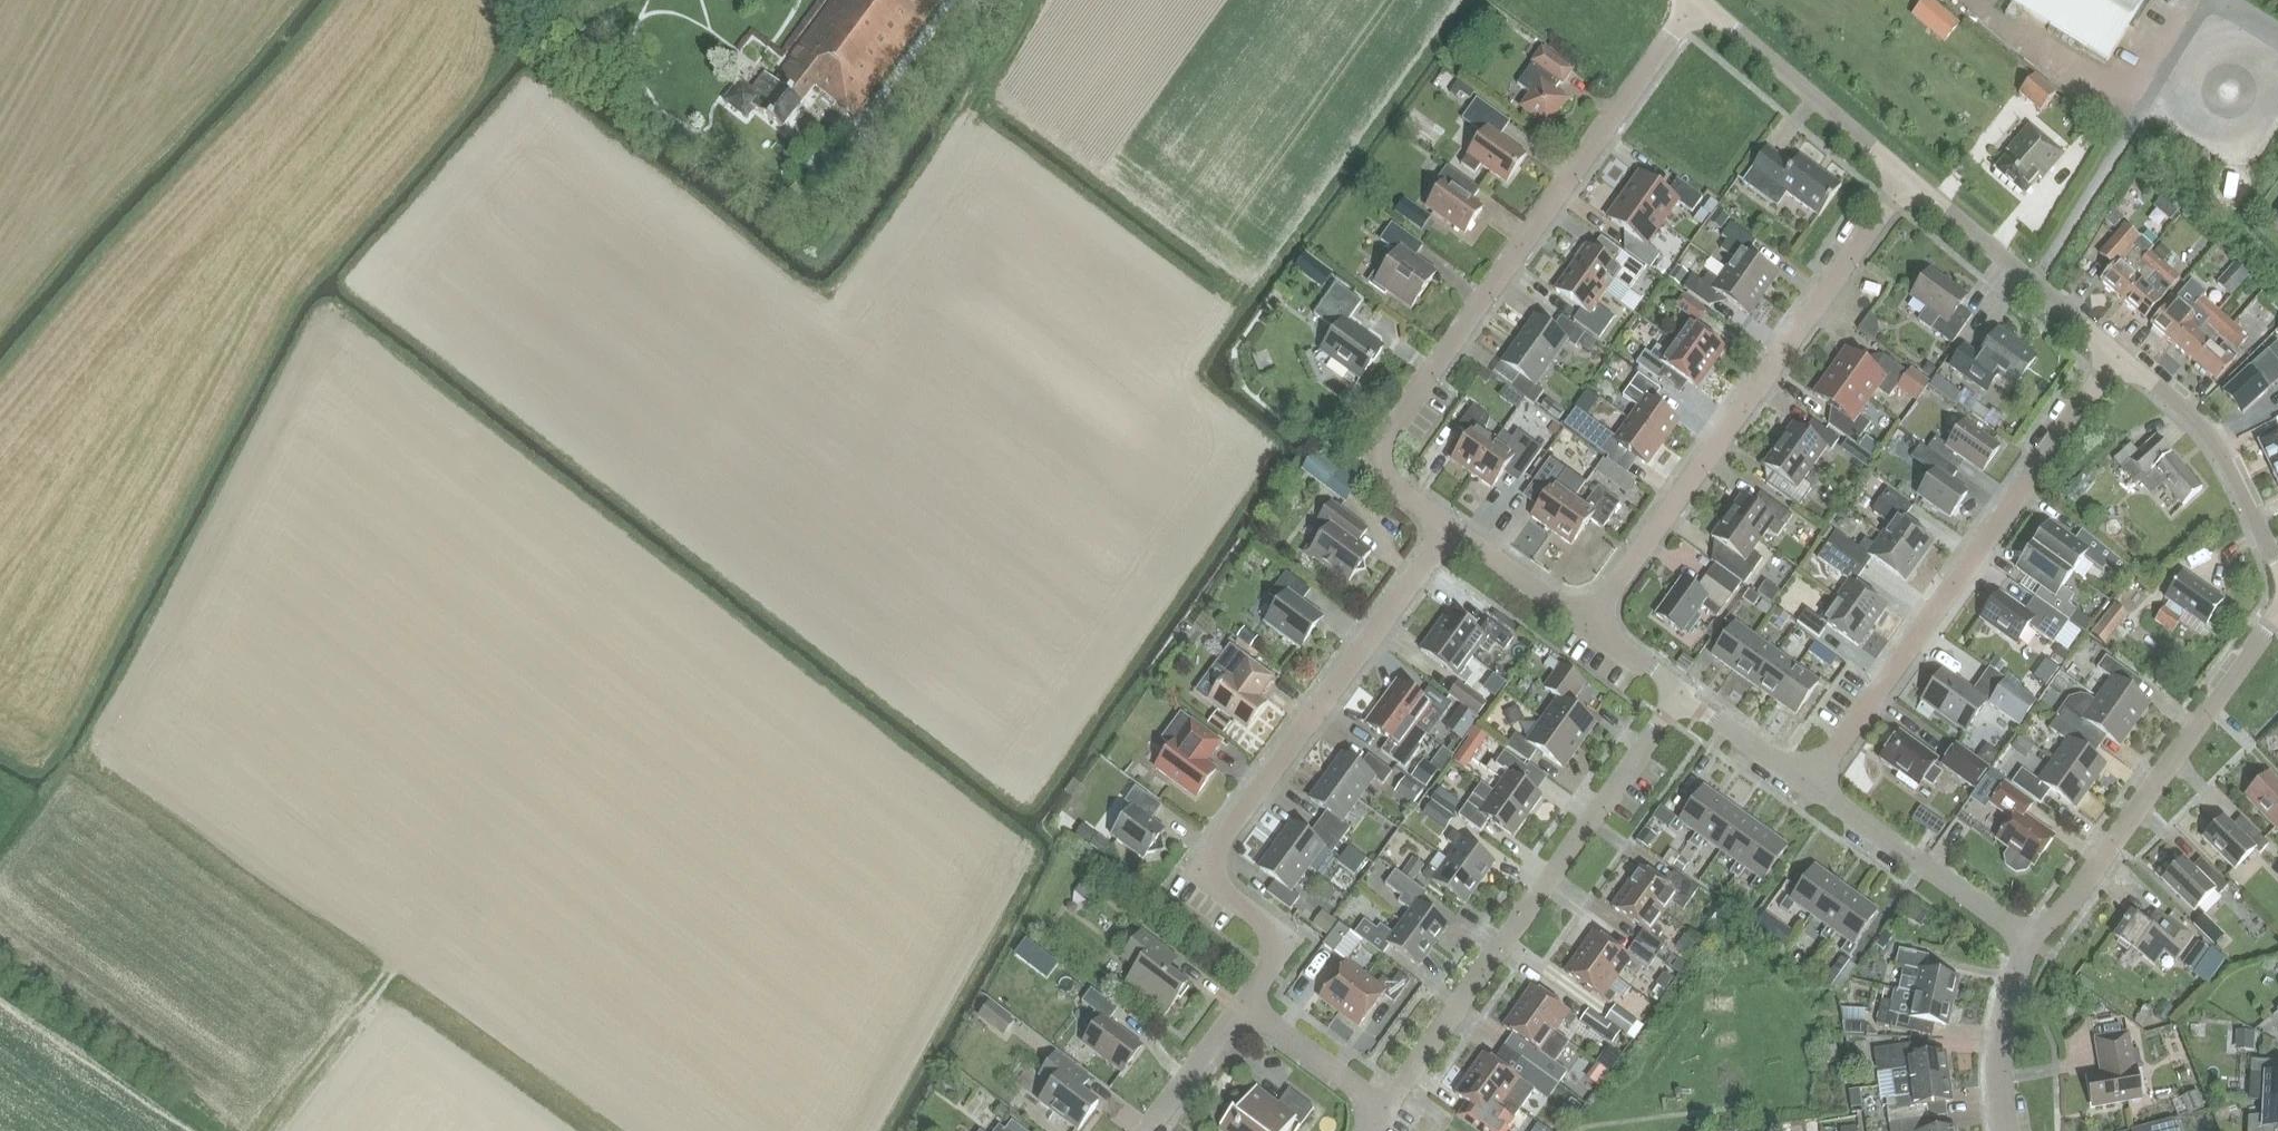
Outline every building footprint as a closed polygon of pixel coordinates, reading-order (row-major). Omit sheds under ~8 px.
[(936,0),(834,0),(761,98),(739,81),(723,101),(746,119),(754,108),(781,129),(815,86),(851,115),(936,0)] [(1945,42),(1957,27),(1926,0),(1914,15),(1945,42)] [(2107,61),(2144,0),(2007,0),(2107,61)] [(1487,31),(1497,37),(1505,24),(1496,18),(1487,31)] [(1547,125),(1565,99),(1553,91),(1560,82),(1562,83),(1571,70),(1541,49),(1532,62),(1517,84),(1530,94),(1521,106),(1547,125)] [(2055,94),(2034,76),(2019,93),(2040,111),(2055,94)] [(1505,183),(1525,155),(1499,136),(1509,122),(1476,98),(1462,118),(1482,133),(1460,165),(1472,174),(1479,164),(1505,183)] [(2045,176),(2063,154),(2029,125),(2006,152),(2008,154),(1994,170),(2024,196),(2043,174),(2045,176)] [(1787,193),(1819,216),(1840,186),(1798,156),(1790,167),(1765,149),(1741,183),(1777,208),(1787,193)] [(1464,233),(1481,209),(1471,201),(1479,189),(1446,166),(1437,178),(1443,183),(1426,206),(1464,233)] [(1623,195),(1661,223),(1677,201),(1692,212),(1702,197),(1676,179),(1667,193),(1639,173),(1623,195)] [(2227,175),(2223,197),(2235,199),(2239,177),(2227,175)] [(1646,245),(1661,223),(1623,195),(1607,218),(1633,237),(1624,250),(1649,268),(1659,254),(1646,245)] [(1431,217),(1404,198),(1394,212),(1420,231),(1431,217)] [(1728,217),(1715,208),(1705,221),(1718,231),(1728,217)] [(2121,218),(2112,209),(2102,220),(2112,228),(2121,218)] [(1762,295),(1777,275),(1747,254),(1756,241),(1730,223),(1721,236),(1726,240),(1720,249),(1733,259),(1726,269),(1762,295)] [(1412,259),(1421,246),(1391,224),(1380,240),(1396,252),(1387,265),(1382,262),(1368,282),(1384,294),(1387,289),(1411,307),(1434,275),(1412,259)] [(2138,235),(2136,237),(2124,226),(2099,254),(2113,267),(2100,282),(2122,301),(2139,281),(2145,287),(2164,265),(2148,251),(2151,247),(2138,235)] [(2153,252),(2163,261),(2170,253),(2160,244),(2153,252)] [(1426,245),(1420,256),(1440,268),(1447,256),(1426,245)] [(1644,269),(1634,261),(1622,253),(1613,265),(1587,245),(1571,268),(1603,291),(1604,291),(1614,298),(1623,287),(1628,291),(1644,269)] [(1304,253),(1293,269),(1321,289),(1332,272),(1304,253)] [(2247,275),(2232,262),(2214,283),(2229,296),(2247,275)] [(2144,319),(2179,278),(2164,265),(2145,287),(2139,281),(2122,301),(2144,319)] [(1679,285),(1687,273),(1677,266),(1668,278),(1679,285)] [(1595,304),(1603,291),(1571,268),(1554,290),(1580,309),(1573,320),(1598,338),(1614,317),(1595,304)] [(1748,315),(1762,295),(1726,269),(1718,280),(1708,273),(1701,282),(1690,274),(1681,287),(1707,306),(1717,293),(1748,315)] [(1929,270),(1911,295),(1929,308),(1919,321),(1931,329),(1951,344),(1972,316),(1959,307),(1966,297),(1929,270)] [(1347,322),(1361,302),(1335,283),(1313,314),(1335,330),(1320,350),(1359,378),(1382,347),(1347,322)] [(1704,311),(1682,294),(1672,307),(1695,323),(1704,311)] [(2207,323),(2217,311),(2201,297),(2191,309),(2207,323)] [(2189,325),(2195,319),(2175,302),(2169,308),(2167,306),(2150,325),(2172,344),(2189,325)] [(2222,336),(2232,324),(2217,311),(2207,323),(2222,336)] [(1518,340),(1549,362),(1565,341),(1574,347),(1576,345),(1584,333),(1561,316),(1551,329),(1535,318),(1518,340)] [(1674,342),(1710,368),(1725,348),(1688,322),(1674,342)] [(2237,350),(2247,337),(2232,324),(2222,336),(2237,350)] [(2198,333),(2189,325),(2172,344),(2194,363),(2210,344),(2212,345),(2217,338),(2204,326),(2198,333)] [(2036,357),(2033,355),(1998,330),(1979,356),(1965,345),(1949,367),(1972,383),(1977,377),(1984,381),(1992,380),(1997,374),(2015,386),(2036,357)] [(1596,342),(1584,333),(1576,345),(1588,354),(1596,342)] [(1534,384),(1549,362),(1518,340),(1502,363),(1519,375),(1509,388),(1533,405),(1543,391),(1534,384)] [(1696,388),(1710,368),(1674,342),(1666,352),(1656,345),(1650,354),(1645,350),(1635,363),(1657,379),(1666,366),(1696,388)] [(2277,342),(2268,351),(2267,351),(2248,368),(2248,369),(2223,392),(2242,414),(2268,390),(2277,381),(2277,343),(2277,342)] [(2218,350),(2212,345),(2210,344),(2194,363),(2215,382),(2232,362),(2237,357),(2223,345),(2218,350)] [(1882,356),(1873,369),(1846,350),(1830,372),(1868,400),(1876,389),(1888,397),(1895,388),(1914,402),(1928,382),(1908,367),(1905,372),(1882,356)] [(1491,377),(1483,371),(1478,379),(1485,384),(1491,377)] [(1858,414),(1868,400),(1830,372),(1814,394),(1838,411),(1828,425),(1855,445),(1870,423),(1858,414)] [(1662,443),(1678,421),(1651,402),(1660,390),(1638,374),(1622,396),(1638,407),(1629,419),(1662,443)] [(1961,394),(1943,381),(1935,391),(1954,404),(1961,394)] [(1926,386),(1918,399),(1926,405),(1935,392),(1926,386)] [(1489,418),(1483,414),(1490,405),(1479,397),(1473,406),(1472,405),(1456,427),(1468,435),(1450,459),(1470,474),(1494,441),(1494,440),(1483,433),(1489,418)] [(1565,412),(1547,398),(1540,407),(1558,421),(1565,412)] [(1983,421),(1990,412),(1976,402),(1969,411),(1983,421)] [(1629,419),(1616,438),(1575,409),(1564,425),(1604,454),(1613,442),(1646,465),(1662,443),(1629,419)] [(1830,451),(1839,439),(1812,420),(1804,431),(1793,424),(1778,444),(1811,468),(1826,448),(1830,451)] [(1982,472),(1999,448),(1963,422),(1946,446),(1935,438),(1927,449),(1949,464),(1957,454),(1982,472)] [(1993,444),(1998,438),(1976,423),(1972,429),(1993,444)] [(1491,488),(1508,464),(1523,474),(1542,448),(1516,430),(1511,439),(1500,431),(1494,440),(1494,441),(1470,474),(1491,488)] [(2277,462),(2277,433),(2258,442),(2270,467),(2277,462)] [(2183,505),(2201,489),(2156,436),(2138,453),(2130,444),(2113,460),(2135,485),(2140,480),(2151,493),(2163,483),(2183,505)] [(1854,459),(1861,450),(1847,440),(1840,449),(1854,459)] [(1803,480),(1811,468),(1778,444),(1763,465),(1774,473),(1766,484),(1798,507),(1811,489),(1810,485),(1803,480)] [(1941,476),(1949,465),(1920,444),(1911,457),(1932,473),(1917,494),(1950,517),(1966,494),(1941,476)] [(1342,468),(1317,449),(1301,470),(1326,489),(1342,468)] [(1577,473),(1567,466),(1552,455),(1533,481),(1547,492),(1530,516),(1550,531),(1574,498),(1564,491),(1577,473)] [(1602,460),(1593,473),(1610,486),(1619,473),(1602,460)] [(2270,467),(2277,484),(2277,462),(2270,467)] [(1550,531),(1570,546),(1589,520),(1601,529),(1619,503),(1597,487),(1584,505),(1574,498),(1550,531)] [(1918,561),(1932,541),(1903,520),(1912,507),(1886,489),(1873,508),(1873,513),(1889,525),(1882,535),(1918,561)] [(1792,516),(1787,512),(1760,493),(1752,504),(1741,496),(1726,517),(1759,541),(1767,530),(1776,537),(1792,516)] [(1347,583),(1370,552),(1357,542),(1366,529),(1330,502),(1318,519),(1328,526),(1315,543),(1312,541),(1303,553),(1311,559),(1313,557),(1347,583)] [(1751,552),(1759,541),(1726,517),(1711,538),(1722,546),(1710,562),(1743,585),(1762,559),(1751,552)] [(2072,573),(2088,550),(2049,523),(2033,546),(2072,574),(2073,574),(2072,573)] [(1918,561),(1882,535),(1874,546),(1864,539),(1858,548),(1835,532),(1826,545),(1862,571),(1871,558),(1904,581),(1918,561)] [(1854,584),(1862,571),(1826,545),(1817,558),(1849,581),(1835,600),(1871,627),(1886,606),(1854,584)] [(2057,614),(2068,622),(2076,610),(2068,605),(2074,596),(2062,587),(2071,574),(2072,575),(2072,574),(2033,546),(2016,569),(2042,588),(2035,598),(2057,614)] [(1716,617),(1732,595),(1740,583),(1714,564),(1695,589),(1681,579),(1655,615),(1681,634),(1701,607),(1716,617)] [(1309,590),(1285,572),(1268,594),(1279,602),(1263,624),(1298,649),(1322,616),(1301,601),(1309,590)] [(2206,626),(2223,601),(2182,573),(2165,598),(2173,604),(2168,612),(2163,608),(2154,621),(2171,633),(2179,622),(2199,636),(2207,635),(2211,630),(2206,626)] [(1765,582),(1757,593),(1772,603),(1780,592),(1765,582)] [(1748,590),(1741,599),(1753,608),(1760,598),(1748,590)] [(2034,597),(2033,598),(2023,612),(1998,594),(1981,618),(2016,643),(2028,626),(2053,644),(2053,642),(2067,623),(2068,622),(2057,614),(2035,598),(2034,597)] [(1857,647),(1871,627),(1835,600),(1821,620),(1806,609),(1796,622),(1818,638),(1827,625),(1857,647)] [(2103,644),(2126,616),(2113,606),(2091,634),(2103,644)] [(1788,618),(1775,609),(1766,622),(1779,631),(1788,618)] [(1503,651),(1512,638),(1487,620),(1478,632),(1449,611),(1434,631),(1470,657),(1478,646),(1488,654),(1494,645),(1503,651)] [(1732,670),(1755,638),(1734,623),(1711,655),(1732,670)] [(2053,642),(2067,652),(2080,633),(2067,623),(2053,642)] [(1256,637),(1242,627),(1234,637),(1248,648),(1256,637)] [(1462,667),(1470,657),(1434,631),(1419,650),(1465,684),(1472,675),(1462,667)] [(1753,685),(1776,653),(1755,638),(1732,670),(1753,685)] [(1815,643),(1809,652),(1820,659),(1826,651),(1815,643)] [(1245,728),(1264,703),(1257,698),(1271,678),(1246,660),(1247,658),(1229,644),(1212,668),(1225,677),(1207,701),(1245,728)] [(1773,700),(1796,667),(1776,653),(1753,685),(1773,700)] [(1683,654),(1676,664),(1687,671),(1694,662),(1683,654)] [(1995,657),(1988,667),(1998,675),(2006,664),(1995,657)] [(2134,725),(2149,704),(2125,687),(2132,676),(2105,657),(2096,669),(2111,679),(2097,699),(2134,725)] [(2058,669),(2047,661),(2034,678),(2045,687),(2058,669)] [(1568,705),(1577,694),(1584,684),(1557,664),(1541,687),(1558,699),(1542,721),(1578,746),(1594,724),(1568,705)] [(1795,715),(1818,682),(1796,667),(1773,700),(1795,715)] [(1964,731),(1986,702),(1943,671),(1922,701),(1964,731)] [(1493,675),(1482,689),(1494,697),(1504,684),(1493,675)] [(1381,702),(1415,727),(1430,707),(1442,716),(1451,704),(1427,687),(1419,698),(1397,681),(1381,702)] [(2035,701),(2033,700),(2006,681),(1989,705),(2018,725),(2035,701)] [(1484,702),(1456,682),(1446,695),(1474,716),(1484,702)] [(2097,699),(2094,702),(2087,696),(2077,694),(2065,698),(2054,714),(2099,747),(2106,737),(2119,746),(2134,725),(2097,699)] [(1419,747),(1407,737),(1415,727),(1381,702),(1365,724),(1388,741),(1380,751),(1403,769),(1419,747)] [(1450,722),(1444,730),(1461,743),(1478,720),(1461,707),(1450,722)] [(1231,723),(1216,711),(1206,724),(1222,736),(1231,723)] [(1154,768),(1194,798),(1215,770),(1205,762),(1219,742),(1180,713),(1160,739),(1171,746),(1154,768)] [(2092,757),(2099,747),(2054,714),(2053,715),(2055,716),(2047,728),(2066,742),(2053,761),(2090,787),(2105,766),(2092,757)] [(1561,768),(1578,746),(1542,721),(1527,743),(1514,734),(1505,746),(1528,762),(1536,750),(1561,768)] [(1899,732),(1879,760),(1902,777),(1898,782),(1913,793),(1922,781),(1932,788),(1942,773),(1933,766),(1937,760),(1899,732)] [(2021,735),(2004,761),(2019,770),(2036,745),(2021,735)] [(1479,746),(1467,737),(1451,760),(1463,768),(1479,746)] [(1976,758),(1990,767),(2000,754),(1986,744),(1976,758)] [(1444,770),(1454,752),(1442,745),(1432,763),(1444,770)] [(1973,789),(1988,768),(1955,745),(1941,766),(1973,789)] [(1527,817),(1541,797),(1517,779),(1526,767),(1503,752),(1494,764),(1507,773),(1493,793),(1527,817)] [(1391,772),(1368,755),(1359,766),(1342,754),(1326,777),(1356,799),(1372,778),(1382,785),(1391,772)] [(1423,760),(1410,778),(1426,789),(1439,771),(1423,760)] [(2075,808),(2090,787),(2053,761),(2038,782),(2021,770),(2011,784),(2040,804),(2050,790),(2075,808)] [(2267,774),(2245,795),(2277,829),(2277,828),(2277,785),(2267,774)] [(1340,821),(1356,799),(1326,777),(1309,800),(1325,812),(1317,824),(1340,841),(1350,828),(1340,821)] [(1421,791),(1402,777),(1392,792),(1411,806),(1421,791)] [(1493,793),(1492,793),(1480,784),(1457,816),(1479,832),(1488,820),(1512,837),(1527,817),(1493,793)] [(2053,839),(2033,824),(2023,817),(2032,804),(2003,784),(1990,803),(2011,818),(1997,838),(2011,849),(2005,857),(2007,866),(2015,872),(2024,870),(2030,862),(2034,865),(2053,839)] [(1429,800),(1450,815),(1459,802),(1437,786),(1427,799),(1428,800),(1429,800)] [(1699,837),(1724,802),(1703,787),(1679,821),(1675,818),(1668,829),(1676,835),(1683,825),(1695,834),(1699,837)] [(1154,843),(1163,830),(1150,820),(1159,807),(1134,788),(1124,802),(1132,807),(1110,836),(1142,860),(1146,854),(1154,852),(1153,846),(1155,846),(1154,843)] [(1449,816),(1450,815),(1429,800),(1428,800),(1419,813),(1442,830),(1451,817),(1449,816)] [(1720,851),(1745,817),(1724,802),(1699,837),(1695,834),(1688,843),(1697,850),(1704,840),(1720,851)] [(1741,866),(1765,831),(1745,817),(1720,851),(1736,863),(1729,873),(1738,879),(1745,869),(1741,866)] [(1934,817),(1926,830),(1937,838),(1941,832),(1946,825),(1934,817)] [(2258,854),(2268,844),(2240,817),(2231,826),(2223,818),(2202,839),(2234,870),(2254,850),(2258,854)] [(1331,854),(1340,841),(1317,824),(1308,836),(1292,824),(1275,846),(1305,869),(1321,847),(1331,854)] [(1647,825),(1637,839),(1647,847),(1658,833),(1647,825)] [(1762,880),(1787,847),(1765,831),(1741,866),(1745,869),(1757,877),(1750,887),(1758,893),(1766,883),(1762,880)] [(1478,884),(1494,863),(1462,839),(1453,833),(1447,841),(1456,848),(1447,860),(1478,884)] [(1109,845),(1095,834),(1087,845),(1101,855),(1109,845)] [(1289,890),(1305,869),(1275,846),(1258,869),(1275,881),(1266,893),(1289,910),(1299,897),(1289,890)] [(1349,850),(1339,864),(1354,876),(1365,862),(1349,850)] [(1422,866),(1410,857),(1399,872),(1411,881),(1422,866)] [(1688,864),(1678,857),(1672,866),(1682,873),(1688,864)] [(2218,896),(2227,886),(2200,859),(2191,868),(2182,859),(2161,880),(2193,912),(2213,891),(2218,896)] [(1463,905),(1478,884),(1447,860),(1437,873),(1428,866),(1422,875),(1431,881),(1431,882),(1463,905)] [(1810,916),(1835,881),(1814,866),(1790,900),(1786,897),(1779,908),(1787,914),(1794,904),(1810,916)] [(1682,911),(1697,890),(1676,874),(1667,887),(1640,867),(1625,888),(1662,914),(1670,902),(1682,911)] [(1401,897),(1398,901),(1410,910),(1401,923),(1433,946),(1448,925),(1419,904),(1427,893),(1411,881),(1399,872),(1395,869),(1384,885),(1401,897)] [(1831,930),(1856,896),(1835,881),(1810,916),(1827,927),(1820,937),(1828,943),(1835,933),(1831,930)] [(1092,892),(1079,883),(1072,893),(1084,902),(1092,892)] [(1654,924),(1662,914),(1625,888),(1611,908),(1642,930),(1634,942),(1655,958),(1664,945),(1656,939),(1660,933),(1659,928),(1654,924)] [(1853,945),(1877,911),(1856,896),(1831,930),(1835,933),(1847,942),(1840,951),(1849,958),(1856,947),(1853,945)] [(1724,909),(1714,901),(1702,916),(1712,925),(1724,909)] [(1928,912),(1912,903),(1904,917),(1920,926),(1928,912)] [(1762,913),(1754,924),(1765,932),(1782,943),(1792,929),(1764,910),(1762,913)] [(1334,922),(1319,911),(1309,924),(1324,936),(1334,922)] [(2175,960),(2191,937),(2166,919),(2156,932),(2130,913),(2113,937),(2154,966),(2163,952),(2175,960)] [(2201,915),(2193,923),(2209,939),(2214,943),(2223,933),(2203,913),(2201,915)] [(1401,923),(1393,933),(1380,924),(1377,929),(1364,919),(1355,932),(1383,953),(1388,946),(1417,967),(1433,946),(1401,923)] [(1321,945),(1332,953),(1348,932),(1345,929),(1337,924),(1321,945)] [(1188,990),(1188,989),(1156,965),(1166,953),(1139,933),(1121,958),(1135,969),(1125,981),(1165,1012),(1161,1018),(1184,987),(1188,990)] [(1655,958),(1634,942),(1624,955),(1593,933),(1579,953),(1615,979),(1623,968),(1636,977),(1642,968),(1646,971),(1655,958)] [(1958,979),(1925,971),(1929,956),(1898,949),(1895,966),(1903,967),(1898,991),(1952,1003),(1958,979)] [(1608,990),(1615,979),(1579,953),(1565,973),(1609,1005),(1616,995),(1608,990)] [(2182,965),(2196,975),(2203,964),(2190,954),(2182,965)] [(1837,993),(1856,968),(1841,958),(1823,983),(1837,993)] [(1049,959),(1039,973),(1046,978),(1056,964),(1049,959)] [(1338,1013),(1364,977),(1345,962),(1318,998),(1338,1013)] [(1393,1003),(1409,982),(1398,973),(1390,983),(1381,977),(1375,985),(1364,977),(1338,1013),(1358,1028),(1382,995),(1393,1003)] [(1664,974),(1656,985),(1665,991),(1672,980),(1664,974)] [(1569,1028),(1576,1019),(1531,987),(1517,1007),(1553,1033),(1554,1032),(1561,1022),(1569,1028)] [(1120,1074),(1140,1047),(1107,1022),(1116,1010),(1090,990),(1080,1002),(1094,1012),(1083,1027),(1090,1033),(1081,1044),(1120,1074)] [(1898,991),(1894,990),(1889,1012),(1879,1009),(1875,1024),(1912,1032),(1915,1019),(1947,1027),(1952,1003),(1898,991)] [(989,1002),(977,1018),(1003,1037),(1015,1022),(989,1002)] [(1635,1022),(1612,1006),(1602,1020),(1625,1036),(1635,1022)] [(1554,1032),(1553,1033),(1517,1007),(1502,1027),(1529,1047),(1520,1059),(1555,1084),(1556,1084),(1557,1085),(1566,1072),(1552,1063),(1567,1042),(1554,1032)] [(1618,1032),(1586,1009),(1577,1021),(1610,1044),(1618,1032)] [(1846,1022),(1846,1034),(1865,1035),(1865,1023),(1846,1022)] [(2254,1051),(2255,1032),(2235,1031),(2234,1050),(2254,1051)] [(2095,1106),(2140,1098),(2135,1070),(2141,1070),(2137,1050),(2132,1051),(2128,1032),(2093,1039),(2100,1076),(2090,1077),(2095,1106)] [(1944,1053),(1912,1058),(1910,1044),(1873,1049),(1877,1074),(1891,1072),(1893,1085),(1948,1078),(1944,1053)] [(1595,1062),(1609,1072),(1620,1056),(1607,1046),(1595,1062)] [(1089,1081),(1053,1054),(1038,1076),(1050,1086),(1037,1102),(1075,1130),(1077,1130),(1096,1105),(1080,1093),(1089,1081)] [(1520,1059),(1510,1074),(1483,1054),(1468,1075),(1519,1110),(1532,1091),(1544,1100),(1555,1084),(1520,1059)] [(2251,1060),(2248,1100),(2263,1101),(2277,1102),(2277,1075),(2277,1062),(2251,1060)] [(1455,1117),(1475,1130),(1506,1130),(1504,1130),(1519,1110),(1468,1075),(1454,1095),(1466,1103),(1455,1117)] [(1951,1102),(1949,1085),(1948,1078),(1893,1085),(1894,1098),(1885,1099),(1889,1124),(1919,1120),(1918,1106),(1951,1102)] [(1313,1109),(1288,1090),(1277,1104),(1255,1087),(1236,1113),(1231,1110),(1218,1127),(1223,1130),(1286,1130),(1294,1121),(1300,1126),(1313,1109)] [(2202,1108),(2195,1090),(2178,1097),(2186,1115),(2202,1108)] [(2263,1101),(2263,1116),(2247,1117),(2246,1130),(2274,1130),(2274,1128),(2277,1128),(2277,1102),(2263,1101)] [(1012,1112),(1001,1105),(994,1115),(1005,1122),(1012,1112)] [(2173,1119),(2132,1130),(2176,1130),(2173,1119)] [(1816,1120),(1800,1122),(1801,1130),(1818,1130),(1816,1120)] [(1919,1120),(1889,1124),(1890,1130),(1921,1130),(1919,1120)] [(1010,1122),(1003,1130),(1022,1130),(1010,1122)]
